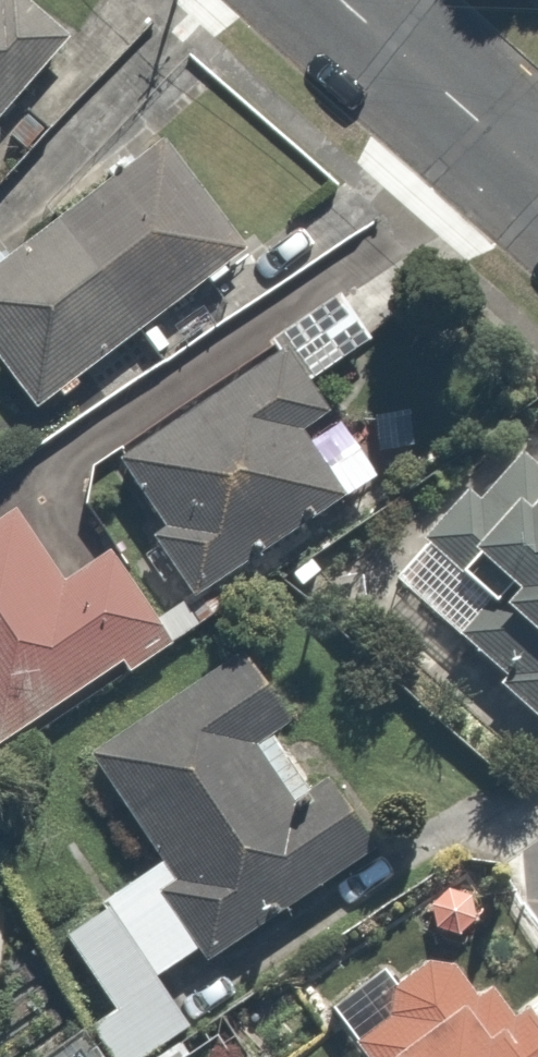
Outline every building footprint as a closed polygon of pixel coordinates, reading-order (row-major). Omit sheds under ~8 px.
[(2,0),(0,0),(0,120),(75,40),(30,0),(8,0),(5,3),(2,0)] [(249,250),(167,142),(61,222),(143,332),(249,250)] [(61,222),(0,268),(0,358),(39,410),(143,332),(61,222)] [(303,331),(115,451),(156,515),(144,523),(182,582),(338,483),(293,413),(337,385),(303,331)] [(513,463),(440,553),(482,587),(440,639),(537,718),(537,484),(513,463)] [(0,525),(0,733),(155,638),(99,547),(58,573),(21,512),(0,525)] [(297,808),(247,740),(288,711),(239,645),(78,765),(144,853),(33,936),(71,988),(42,1010),(77,1056),(152,1056),(216,1010),(187,972),(365,840),(326,787),(297,808)] [(458,921),(378,983),(394,1004),(347,1040),(360,1056),(537,1056),(537,1025),(458,921)]
